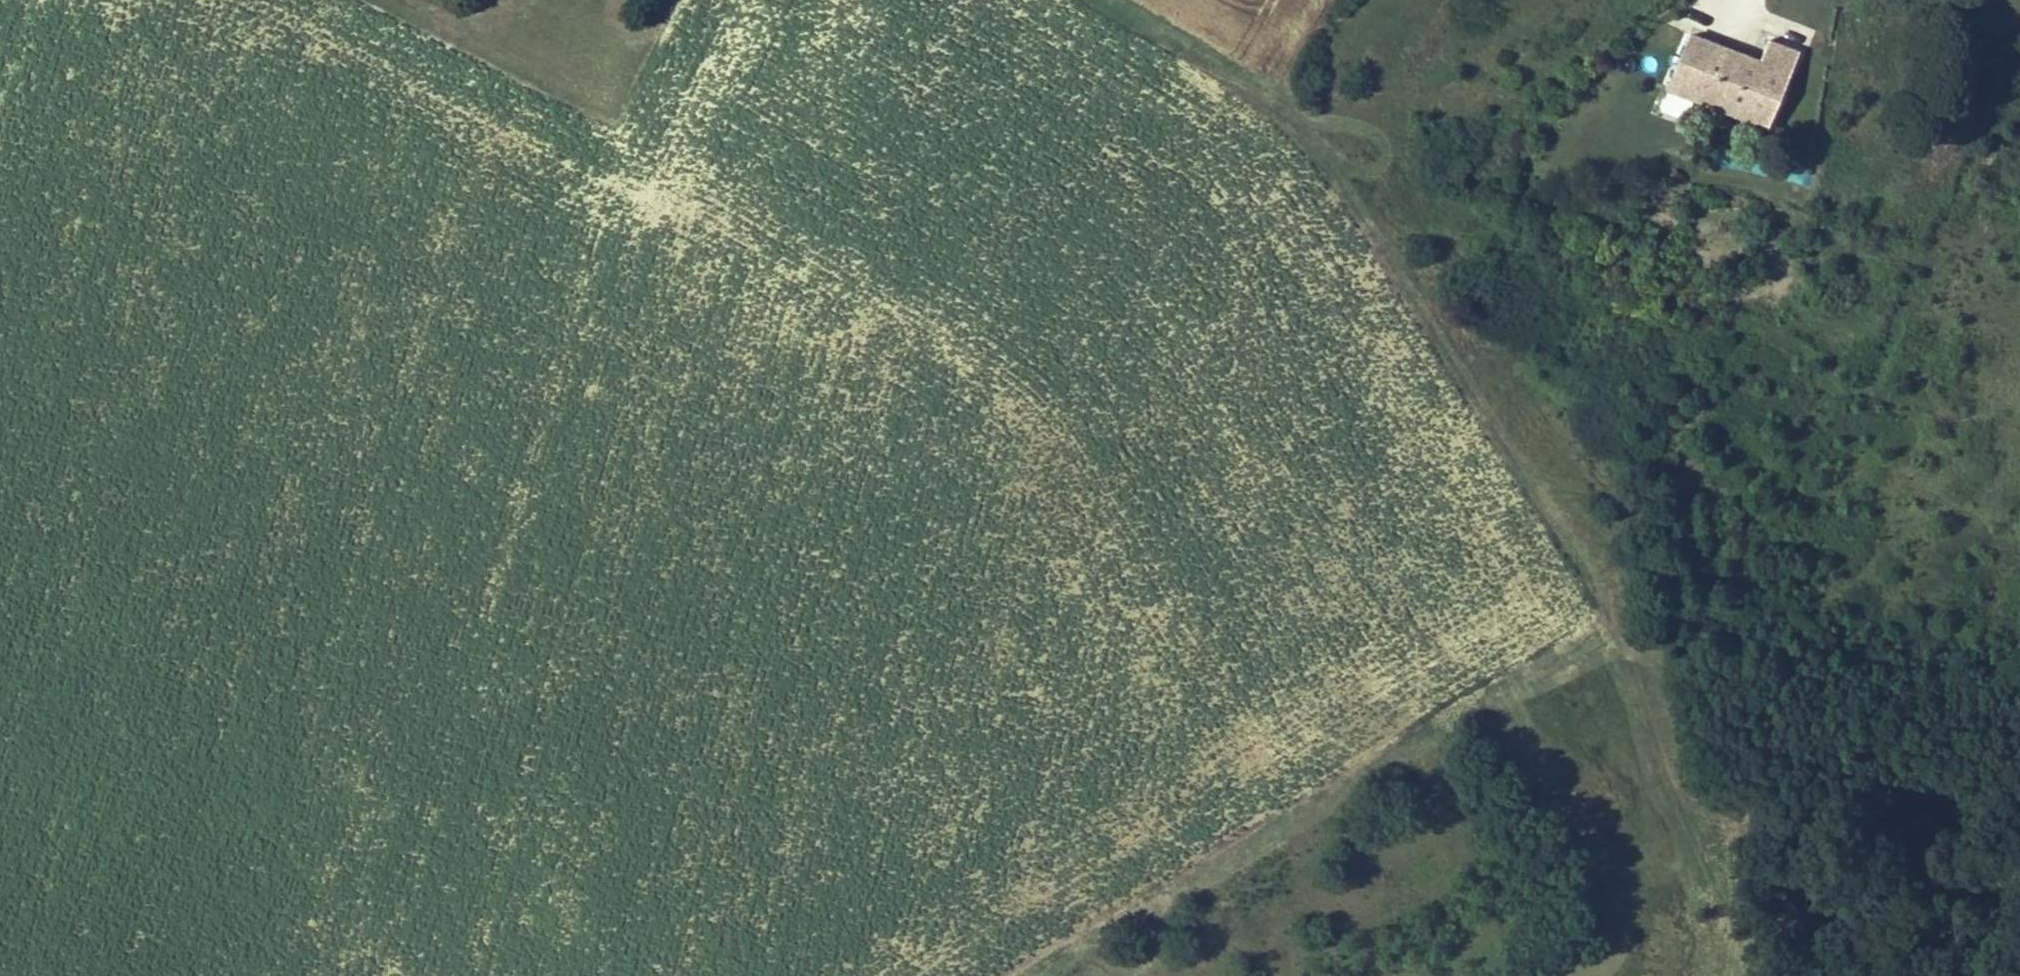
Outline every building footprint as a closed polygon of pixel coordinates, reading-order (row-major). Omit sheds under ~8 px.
[(1685,47),(1661,99),(1763,138),(1794,66),(1763,53),(1753,76),(1685,47)]
